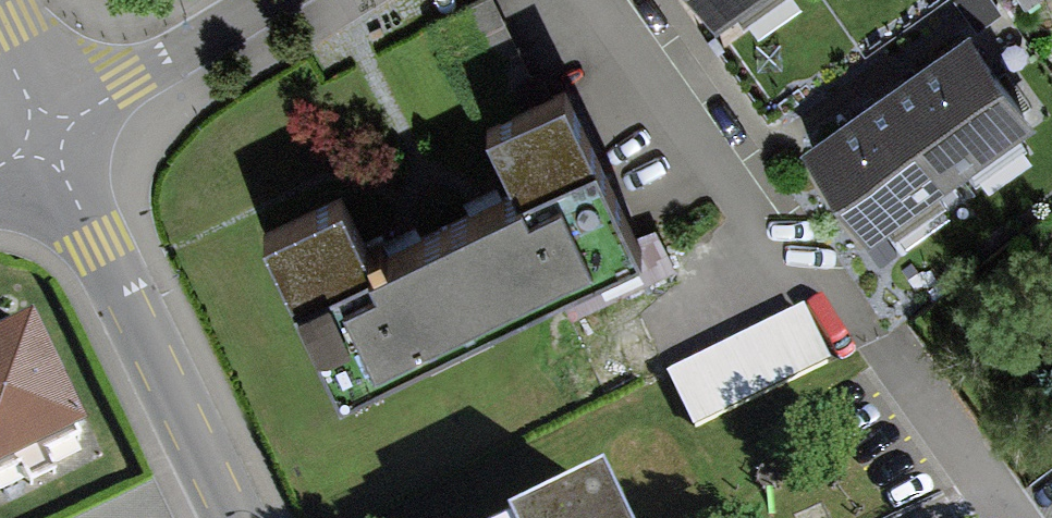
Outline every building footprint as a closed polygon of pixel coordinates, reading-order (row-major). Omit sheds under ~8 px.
[(465,74),(522,46),(499,0),(475,0),(438,18),(465,74)] [(745,0),(702,0),(717,20),(745,0)] [(967,24),(885,81),(949,172),(1031,115),(967,24)] [(870,231),(949,172),(885,81),(804,139),(870,231)] [(350,186),(271,224),(348,385),(648,243),(572,84),(495,121),(524,180),(380,249),(350,186)] [(800,305),(667,373),(694,424),(826,356),(800,305)] [(87,427),(35,320),(0,337),(0,469),(87,427)] [(559,517),(611,517),(602,498),(559,517)]
